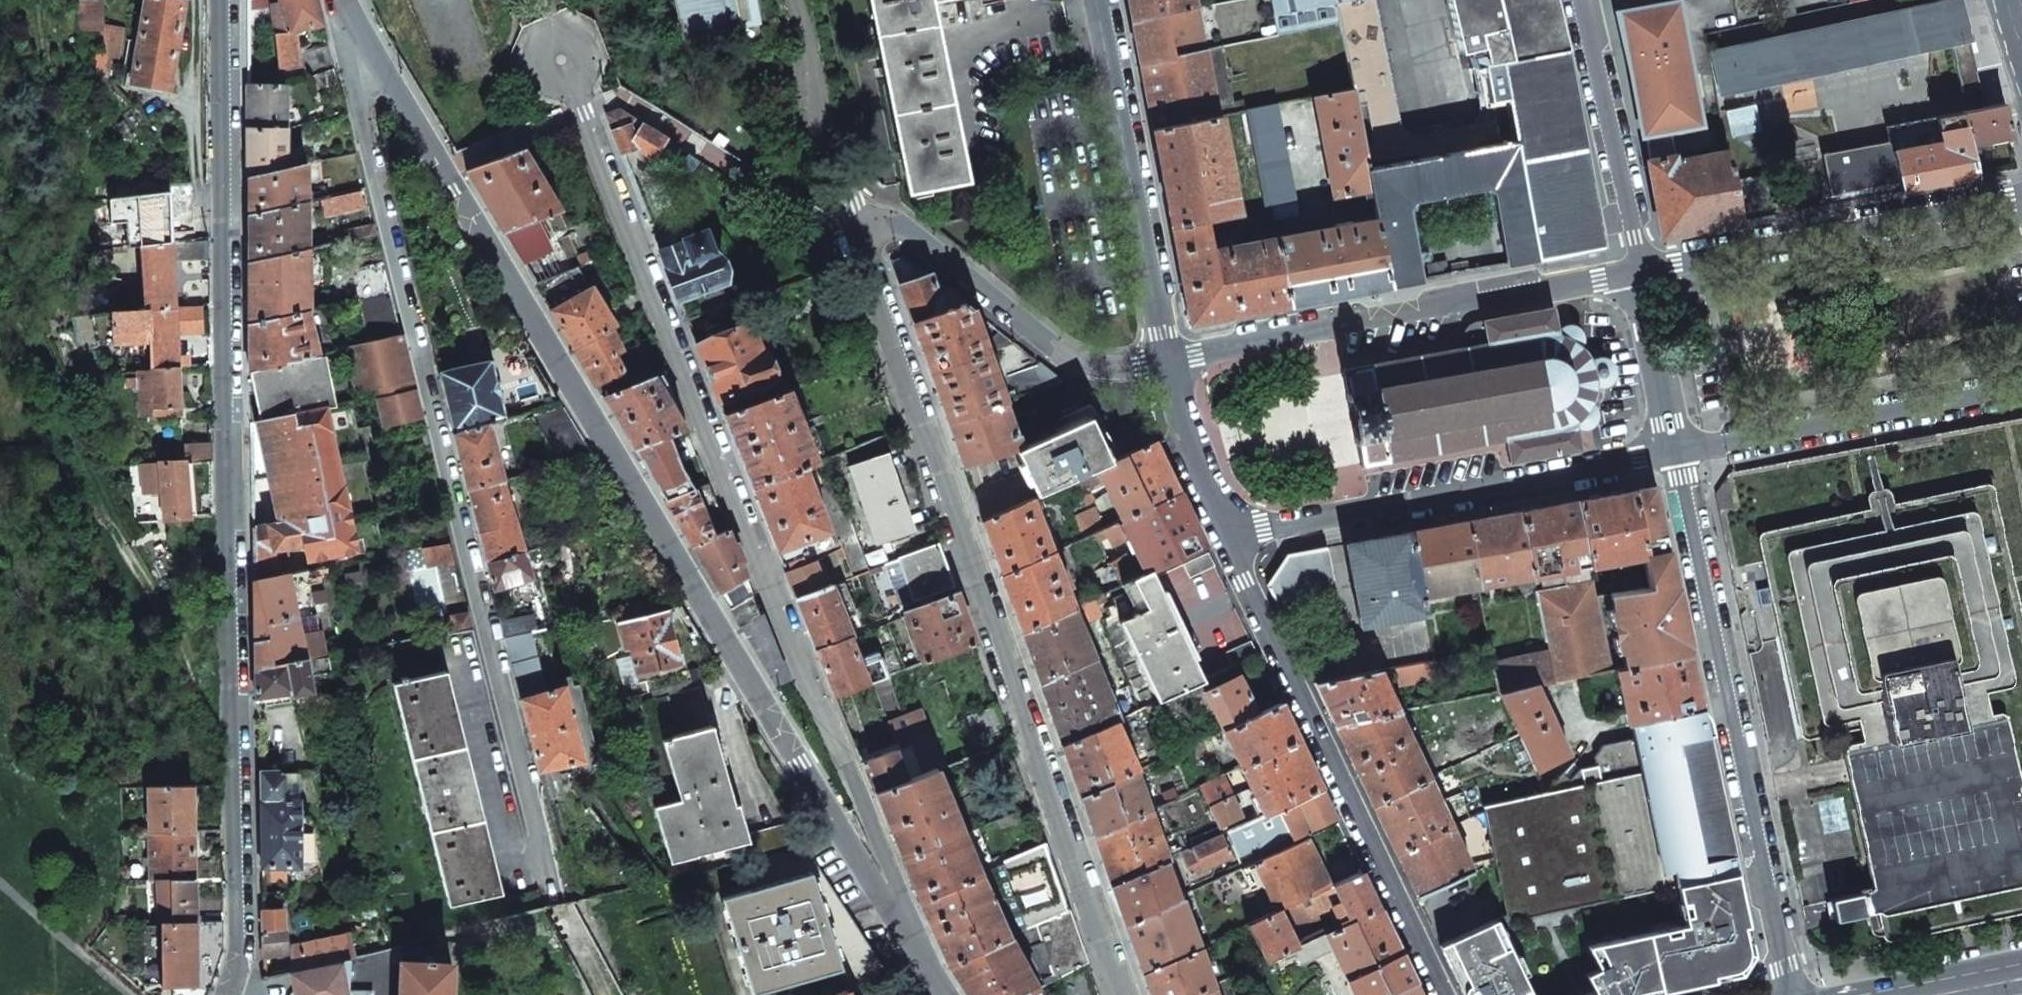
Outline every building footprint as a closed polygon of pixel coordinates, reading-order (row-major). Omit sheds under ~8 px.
[(79,29),(99,29),(99,3),(83,0),(83,4),(78,5),(79,29)] [(131,84),(168,90),(183,0),(145,0),(131,84)] [(247,11),(268,7),(267,0),(247,0),(247,11)] [(281,3),(290,31),(295,31),(322,24),(317,3),(316,0),(280,0),(281,3)] [(682,39),(760,24),(755,0),(675,0),(682,39)] [(907,193),(962,181),(930,26),(936,25),(930,2),(939,0),(868,0),(907,193)] [(1131,20),(1163,14),(1196,8),(1194,0),(1127,0),(1131,20)] [(1461,53),(1482,48),(1478,33),(1502,27),(1495,0),(1448,0),(1461,53)] [(1502,27),(1478,33),(1482,48),(1484,57),(1486,65),(1565,50),(1558,20),(1553,0),(1495,0),(1502,27)] [(1711,51),(1720,96),(1952,45),(1969,41),(1960,0),(1949,0),(1711,51)] [(278,10),(272,10),(274,33),(290,31),(281,3),(277,3),(278,10)] [(1676,3),(1617,13),(1642,134),(1644,134),(1649,160),(1673,156),(1675,156),(1671,130),(1701,125),(1676,3)] [(1196,8),(1163,14),(1170,57),(1204,50),(1196,8)] [(1163,14),(1131,20),(1135,41),(1139,63),(1170,57),(1163,14)] [(102,26),(97,54),(117,57),(122,29),(102,26)] [(290,31),(274,33),(278,71),(299,68),(295,31),(290,31)] [(1969,41),(1952,45),(1962,92),(1979,88),(1973,58),(1969,41)] [(328,45),(302,53),(307,78),(309,77),(333,68),(328,45)] [(1170,57),(1139,63),(1145,96),(1152,129),(1216,116),(1204,50),(1170,57)] [(1480,58),(1490,102),(1492,101),(1502,143),(1506,143),(1516,141),(1538,260),(1553,257),(1602,248),(1565,50),(1486,65),(1484,57),(1480,58)] [(333,68),(309,77),(314,92),(337,84),(333,68)] [(285,83),(247,85),(247,107),(247,129),(285,130),(285,83)] [(1352,89),(1314,97),(1333,197),(1370,190),(1352,89)] [(1243,99),(1236,101),(1238,112),(1245,111),(1243,99)] [(1983,108),(1961,112),(1969,146),(2004,138),(2010,137),(2005,112),(2003,103),(1983,108)] [(1276,104),(1245,111),(1265,207),(1295,202),(1276,104)] [(618,111),(607,115),(612,129),(628,123),(629,125),(632,119),(618,111)] [(1936,140),(1890,149),(1896,182),(1899,191),(1975,176),(1969,146),(1961,112),(1932,118),(1936,140)] [(1234,113),(1220,116),(1222,125),(1236,122),(1234,113)] [(1216,116),(1152,129),(1161,177),(1170,225),(1206,218),(1221,216),(1237,212),(1238,213),(1222,125),(1220,116),(1216,116)] [(1932,118),(1885,127),(1888,143),(1890,149),(1936,140),(1932,118)] [(641,125),(632,119),(629,125),(634,137),(641,125)] [(628,123),(612,129),(621,153),(636,147),(636,148),(652,158),(664,139),(641,125),(634,137),(629,125),(628,123)] [(1415,137),(1419,159),(1478,148),(1474,126),(1415,137)] [(285,130),(247,129),(247,153),(247,177),(285,169),(285,130)] [(1419,159),(1377,167),(1367,169),(1370,190),(1376,219),(1390,288),(1420,282),(1407,210),(1414,200),(1483,186),(1493,193),(1506,265),(1538,260),(1516,141),(1506,143),(1478,148),(1419,159)] [(1888,143),(1822,155),(1830,194),(1896,182),(1890,149),(1888,143)] [(521,149),(465,171),(484,202),(503,233),(537,221),(559,212),(521,149)] [(1654,198),(1661,236),(1740,222),(1732,183),(1726,151),(1674,161),(1673,156),(1649,160),(1647,160),(1654,198)] [(285,169),(247,177),(248,203),(248,214),(306,200),(306,164),(285,169)] [(1732,183),(1740,222),(1773,215),(1765,177),(1732,183)] [(125,217),(127,247),(138,246),(172,243),(171,239),(171,235),(194,233),(190,184),(135,188),(135,196),(113,198),(115,217),(125,217)] [(359,189),(319,199),(323,214),(363,205),(359,189)] [(306,200),(248,214),(248,247),(248,262),(306,249),(306,207),(306,200)] [(1237,212),(1221,216),(1223,226),(1239,224),(1237,212)] [(1206,218),(1170,225),(1189,324),(1191,325),(1289,307),(1276,237),(1212,249),(1206,218)] [(1376,219),(1276,237),(1289,307),(1390,288),(1376,219)] [(537,221),(503,233),(523,265),(551,252),(537,221)] [(373,224),(343,230),(345,240),(376,233),(373,224)] [(694,237),(659,250),(678,298),(700,290),(703,298),(721,291),(719,283),(727,280),(716,250),(712,251),(703,230),(693,234),(694,237)] [(89,240),(91,250),(110,249),(108,238),(89,240)] [(175,308),(173,261),(203,260),(203,239),(172,243),(138,246),(143,310),(175,308)] [(306,249),(248,262),(248,293),(249,324),(306,311),(308,311),(306,249)] [(590,250),(576,256),(580,267),(596,261),(590,250)] [(904,255),(890,260),(899,286),(905,304),(912,322),(957,306),(953,294),(945,290),(936,293),(930,275),(904,255)] [(1446,260),(1426,264),(1428,280),(1449,277),(1446,260)] [(381,261),(349,270),(356,299),(390,292),(381,261)] [(571,270),(535,285),(549,309),(591,287),(578,267),(571,270)] [(561,328),(573,348),(602,332),(617,324),(607,306),(604,308),(591,287),(549,309),(561,328)] [(390,292),(356,299),(367,342),(400,335),(390,292)] [(957,306),(912,322),(921,347),(929,372),(987,352),(972,309),(964,304),(957,306)] [(176,334),(203,332),(202,306),(175,308),(176,314),(176,334)] [(175,308),(143,310),(110,313),(112,344),(148,340),(149,369),(178,367),(188,367),(188,358),(178,358),(176,334),(176,314),(175,308)] [(1360,468),(1505,441),(1510,462),(1580,450),(1575,425),(1576,426),(1580,427),(1585,428),(1588,427),(1590,426),(1592,424),(1592,423),(1594,422),(1596,417),(1596,412),(1595,412),(1594,409),(1591,407),(1596,385),(1598,386),(1601,387),(1607,384),(1611,379),(1612,376),(1612,374),(1613,374),(1613,367),(1612,367),(1612,366),(1611,363),(1607,361),(1603,360),(1598,360),(1593,361),(1592,363),(1580,345),(1581,342),(1581,336),(1580,332),(1575,328),(1573,327),(1565,326),(1560,329),(1558,331),(1557,332),(1552,308),(1482,321),(1487,344),(1464,348),(1342,370),(1343,373),(1360,463),(1360,468)] [(306,311),(249,324),(249,363),(249,372),(253,370),(314,355),(317,355),(306,311)] [(1487,344),(1482,321),(1479,321),(1470,325),(1466,328),(1465,331),(1464,333),(1463,334),(1463,337),(1463,338),(1463,343),(1463,344),(1463,347),(1464,347),(1464,348),(1487,344)] [(746,326),(696,345),(707,373),(718,401),(770,381),(774,380),(763,352),(757,354),(746,326)] [(613,354),(605,340),(602,332),(573,348),(584,366),(594,384),(621,371),(613,354)] [(367,342),(346,348),(356,389),(373,386),(411,378),(400,335),(367,342)] [(613,354),(621,350),(614,335),(605,340),(613,354)] [(332,344),(325,346),(326,352),(333,351),(332,344)] [(987,352),(929,372),(947,421),(1004,401),(987,352)] [(317,355),(314,355),(316,367),(315,367),(323,406),(324,406),(325,407),(334,405),(323,353),(317,355)] [(314,355),(253,370),(264,419),(323,406),(315,367),(316,367),(314,355)] [(439,372),(454,434),(489,424),(503,419),(503,418),(504,417),(490,360),(439,372)] [(1041,365),(1016,373),(1022,390),(1024,395),(1062,382),(1041,365)] [(181,415),(178,367),(149,369),(136,371),(137,387),(150,386),(151,398),(138,399),(138,416),(181,415)] [(253,370),(249,372),(252,383),(254,394),(260,420),(264,419),(253,370)] [(602,396),(628,386),(621,371),(594,384),(602,396)] [(664,371),(653,376),(685,430),(687,429),(664,371)] [(628,386),(602,396),(618,423),(634,450),(685,430),(653,376),(628,386)] [(373,386),(383,425),(402,421),(421,417),(411,378),(373,386)] [(770,381),(718,401),(724,415),(775,395),(770,381)] [(775,395),(724,415),(738,451),(752,488),(803,468),(816,462),(787,390),(775,395)] [(1004,401),(947,421),(955,444),(963,467),(986,456),(987,459),(1021,447),(1017,435),(1016,435),(1004,401)] [(1089,405),(1064,417),(1068,426),(1088,417),(1109,462),(1118,458),(1092,407),(1089,405)] [(260,420),(256,421),(278,521),(266,524),(272,551),(274,558),(286,555),(284,548),(303,544),(307,561),(355,550),(346,508),(348,508),(342,484),(341,484),(330,431),(330,432),(325,407),(324,406),(323,406),(264,419),(260,420)] [(1038,440),(1015,451),(1036,495),(1076,477),(1096,468),(1109,462),(1088,417),(1068,426),(1038,440)] [(1064,417),(1033,431),(1038,440),(1068,426),(1064,417)] [(1746,645),(1762,642),(1782,638),(1761,536),(1987,487),(2007,586),(2021,584),(2021,417),(1730,473),(1715,494),(1746,645)] [(489,424),(454,434),(467,491),(503,480),(489,424)] [(1109,462),(1096,468),(1102,483),(1120,520),(1179,492),(1155,441),(1118,458),(1109,462)] [(183,444),(183,462),(210,460),(210,443),(183,444)] [(886,455),(851,467),(877,543),(913,531),(899,493),(886,455)] [(158,464),(164,520),(172,519),(188,518),(183,462),(158,464)] [(190,464),(184,465),(189,515),(195,514),(190,464)] [(803,468),(752,488),(756,498),(777,551),(829,532),(803,468)] [(1096,468),(1076,477),(1083,491),(1102,483),(1096,468)] [(503,480),(467,491),(477,527),(486,564),(524,552),(520,540),(503,480)] [(1885,934),(1889,937),(2021,908),(2021,773),(2009,715),(2021,713),(2021,656),(2007,586),(1987,487),(1761,536),(1782,638),(1803,736),(1859,723),(1864,744),(1879,816),(1864,819),(1860,824),(1885,934)] [(1645,557),(1652,586),(1656,609),(1678,605),(1655,497),(1644,488),(1637,490),(1631,491),(1645,557)] [(693,489),(664,501),(678,523),(691,545),(711,537),(693,489)] [(1591,498),(1576,501),(1588,568),(1645,557),(1631,491),(1622,493),(1591,498)] [(1179,492),(1120,520),(1129,538),(1134,549),(1146,574),(1151,571),(1205,546),(1179,492)] [(1086,493),(1081,495),(1086,506),(1090,503),(1086,493)] [(1032,497),(982,520),(991,548),(1001,575),(1052,552),(1032,497)] [(1520,511),(1533,577),(1566,572),(1588,568),(1576,501),(1548,506),(1520,511)] [(1091,507),(1072,516),(1081,538),(1095,532),(1102,528),(1091,507)] [(1513,512),(1463,522),(1476,587),(1533,577),(1520,511),(1513,512)] [(1120,520),(1106,527),(1115,545),(1129,538),(1120,520)] [(1457,523),(1409,532),(1421,597),(1476,587),(1463,522),(1457,523)] [(266,524),(251,527),(252,581),(278,576),(272,551),(266,524)] [(1102,528),(1095,532),(1106,557),(1118,551),(1115,545),(1106,527),(1102,528)] [(711,537),(691,545),(706,569),(721,594),(746,579),(727,530),(711,537)] [(1409,532),(1344,544),(1358,627),(1425,615),(1421,597),(1409,532)] [(535,535),(520,540),(524,552),(539,548),(535,535)] [(450,543),(420,548),(425,570),(455,564),(450,543)] [(938,545),(898,560),(912,602),(953,587),(946,566),(938,545)] [(1326,547),(1286,554),(1266,585),(1274,600),(1334,590),(1326,547)] [(1109,566),(1092,575),(1100,594),(1102,594),(1122,584),(1133,580),(1146,574),(1134,549),(1108,564),(1109,566)] [(524,552),(486,564),(489,574),(493,591),(512,585),(532,578),(524,552)] [(1052,552),(1001,575),(1011,603),(1021,631),(1072,607),(1065,589),(1070,587),(1063,568),(1059,570),(1052,552)] [(1208,553),(1183,565),(1190,578),(1214,566),(1208,553)] [(891,562),(906,604),(912,602),(898,560),(891,562)] [(326,567),(308,570),(309,578),(310,581),(324,578),(326,567)] [(810,567),(787,576),(795,597),(818,589),(810,567)] [(1562,587),(1579,677),(1615,671),(1688,656),(1684,633),(1678,605),(1656,609),(1652,586),(1594,597),(1588,568),(1566,572),(1569,585),(1562,587)] [(308,570),(288,574),(290,582),(309,578),(308,570)] [(1146,574),(1133,580),(1147,609),(1136,613),(1119,621),(1158,702),(1167,698),(1203,682),(1151,571),(1146,574)] [(278,576),(252,581),(253,625),(254,668),(305,660),(290,582),(288,574),(278,576)] [(746,579),(721,594),(730,608),(752,594),(746,579)] [(1133,580),(1122,584),(1125,591),(1136,613),(1147,609),(1133,580)] [(818,589),(795,597),(811,636),(816,649),(848,637),(852,636),(832,582),(818,589)] [(2021,656),(2021,584),(2007,586),(2021,656)] [(1535,592),(1548,653),(1553,683),(1579,677),(1562,587),(1535,592)] [(1125,591),(1111,597),(1115,605),(1106,609),(1109,617),(1102,620),(1142,710),(1147,708),(1158,702),(1119,621),(1136,613),(1125,591)] [(955,593),(903,611),(922,664),(974,644),(955,593)] [(740,626),(760,615),(752,594),(730,608),(740,626)] [(1100,594),(1072,607),(1079,625),(1101,614),(1096,603),(1105,599),(1102,594),(1100,594)] [(1072,607),(1021,631),(1039,682),(1093,658),(1079,625),(1072,607)] [(668,609),(618,623),(625,651),(630,650),(637,678),(682,666),(668,609)] [(467,612),(450,616),(452,630),(471,626),(467,612)] [(532,614),(501,622),(505,638),(530,632),(535,631),(532,614)] [(757,655),(775,684),(786,680),(760,615),(740,626),(757,655)] [(471,628),(436,635),(444,670),(473,779),(507,770),(472,629),(471,628)] [(530,632),(505,638),(521,700),(546,691),(530,632)] [(848,637),(816,649),(830,684),(835,697),(886,678),(876,652),(857,659),(848,637)] [(1251,641),(1225,653),(1233,667),(1257,655),(1251,641)] [(1548,653),(1492,663),(1497,693),(1499,693),(1537,686),(1553,683),(1548,653)] [(326,656),(305,660),(308,671),(329,668),(326,656)] [(1688,656),(1615,671),(1627,726),(1630,725),(1699,709),(1694,682),(1688,656)] [(1093,658),(1039,682),(1061,747),(1117,721),(1120,720),(1093,658)] [(305,660),(254,668),(255,697),(291,692),(291,694),(312,691),(308,671),(305,660)] [(1435,661),(1396,668),(1399,685),(1438,678),(1435,661)] [(444,670),(392,683),(448,906),(501,894),(473,779),(444,670)] [(1378,671),(1313,683),(1333,724),(1397,712),(1378,671)] [(1238,676),(1203,693),(1222,732),(1257,715),(1238,676)] [(579,684),(564,688),(583,761),(586,772),(601,768),(579,684)] [(546,691),(521,700),(538,771),(547,770),(559,767),(583,761),(564,688),(563,685),(546,691)] [(1499,693),(1537,770),(1569,756),(1537,686),(1499,693)] [(699,687),(669,696),(680,735),(711,726),(699,687)] [(1158,702),(1147,708),(1152,720),(1156,719),(1173,711),(1167,698),(1158,702)] [(1257,715),(1222,732),(1239,767),(1298,741),(1280,704),(1257,715)] [(1142,710),(1129,715),(1135,727),(1145,722),(1146,723),(1152,720),(1147,708),(1142,710)] [(1509,922),(1608,900),(1735,872),(1730,851),(1705,733),(1699,709),(1630,725),(1633,739),(1602,746),(1594,758),(1596,766),(1580,770),(1574,764),(1554,783),(1555,790),(1482,804),(1506,915),(1509,922)] [(929,736),(920,711),(889,722),(898,748),(895,749),(907,780),(936,767),(936,768),(943,766),(931,736),(929,736)] [(1397,712),(1333,724),(1372,806),(1429,778),(1397,712)] [(1117,721),(1061,747),(1070,772),(1079,797),(1136,771),(1137,770),(1117,721)] [(680,735),(661,740),(679,800),(654,808),(670,864),(743,843),(744,842),(742,835),(726,780),(711,726),(680,735)] [(297,733),(258,734),(259,765),(297,764),(297,733)] [(1208,738),(1201,741),(1206,752),(1213,749),(1208,738)] [(1298,741),(1239,767),(1249,789),(1263,815),(1278,808),(1321,788),(1298,741)] [(1844,748),(1860,824),(1864,819),(1879,816),(1864,744),(1844,748)] [(895,749),(861,762),(868,778),(874,793),(907,780),(895,749)] [(1170,755),(1147,766),(1152,778),(1177,766),(1172,754),(1170,755)] [(1218,765),(1211,768),(1215,778),(1222,775),(1218,765)] [(907,780),(874,793),(887,825),(900,857),(963,833),(936,768),(936,767),(907,780)] [(1215,778),(1198,786),(1208,807),(1233,795),(1234,796),(1238,794),(1249,789),(1239,767),(1222,775),(1215,778)] [(278,770),(259,771),(261,868),(284,868),(300,867),(299,798),(297,798),(283,799),(283,775),(282,773),(278,770)] [(547,770),(538,771),(546,800),(554,798),(547,770)] [(1136,771),(1079,797),(1086,815),(1093,834),(1149,808),(1136,771)] [(297,773),(282,773),(283,775),(283,799),(297,798),(297,773)] [(1372,806),(1396,853),(1451,826),(1429,778),(1372,806)] [(148,786),(148,833),(192,831),(190,785),(148,786)] [(1174,787),(1162,792),(1166,801),(1177,795),(1174,787)] [(1321,788),(1278,808),(1293,840),(1336,819),(1321,788)] [(1233,795),(1208,807),(1219,829),(1244,817),(1236,801),(1234,796),(1233,795)] [(1149,808),(1093,834),(1102,860),(1111,886),(1167,860),(1149,808)] [(1225,833),(1240,864),(1293,840),(1278,808),(1263,815),(1225,833)] [(989,814),(978,818),(981,826),(992,822),(989,814)] [(789,821),(742,835),(744,842),(743,843),(748,861),(750,861),(798,850),(789,821)] [(1210,826),(1172,844),(1177,855),(1179,854),(1187,851),(1192,848),(1215,837),(1210,826)] [(1451,826),(1396,853),(1416,897),(1472,870),(1451,826)] [(148,833),(150,882),(151,882),(193,880),(192,860),(192,831),(148,833)] [(963,833),(900,857),(909,879),(918,901),(979,873),(963,833)] [(1187,851),(1179,854),(1182,860),(1185,871),(1190,886),(1209,877),(1205,869),(1232,856),(1222,834),(1215,837),(1192,848),(1187,851)] [(1306,838),(1254,863),(1278,911),(1279,910),(1288,906),(1329,887),(1306,838)] [(1044,843),(979,873),(1008,937),(1067,910),(1056,877),(1044,843)] [(811,871),(841,968),(848,991),(888,973),(847,911),(806,848),(798,850),(806,873),(811,871)] [(759,887),(806,873),(798,850),(750,861),(759,887)] [(1177,855),(1174,857),(1176,863),(1182,860),(1179,854),(1177,855)] [(192,860),(193,880),(221,880),(220,859),(192,860)] [(1167,860),(1111,886),(1118,905),(1124,924),(1181,897),(1167,860)] [(284,868),(261,868),(261,882),(284,883),(284,868)] [(724,898),(754,994),(841,968),(811,871),(806,873),(759,887),(724,898)] [(1362,872),(1333,886),(1339,901),(1349,922),(1379,908),(1362,872)] [(1608,900),(1653,994),(1727,978),(1726,972),(1730,971),(1736,969),(1739,966),(1742,963),(1744,959),(1745,954),(1745,947),(1744,943),(1750,942),(1735,872),(1608,900)] [(979,873),(918,901),(932,933),(947,964),(1008,937),(979,873)] [(156,892),(158,923),(194,922),(194,915),(193,887),(193,880),(151,882),(151,892),(156,892)] [(1329,887),(1288,906),(1299,929),(1330,915),(1326,907),(1339,901),(1333,886),(1329,887)] [(193,887),(194,915),(221,915),(221,911),(221,887),(193,887)] [(275,893),(261,894),(262,909),(276,908),(275,893)] [(1838,925),(1869,918),(1865,896),(1833,903),(1838,925)] [(1181,897),(1124,924),(1130,937),(1136,955),(1142,973),(1198,947),(1181,897)] [(1653,994),(1608,900),(1509,922),(1506,915),(1440,946),(1463,994),(1648,994),(1653,994)] [(1339,901),(1326,907),(1330,915),(1333,922),(1337,920),(1339,927),(1349,922),(1339,901)] [(276,908),(262,909),(262,956),(287,954),(283,907),(276,908)] [(1339,927),(1324,934),(1331,948),(1346,980),(1401,954),(1379,908),(1349,922),(1339,927)] [(1008,937),(1036,989),(1060,976),(1086,963),(1076,936),(1067,910),(1008,937)] [(1278,911),(1247,925),(1263,956),(1265,961),(1294,948),(1297,946),(1279,910),(1278,911)] [(194,922),(158,923),(160,982),(160,987),(171,987),(172,994),(207,994),(208,991),(196,986),(194,922)] [(141,923),(142,983),(160,982),(158,923),(151,923),(141,923)] [(348,934),(298,945),(291,947),(290,970),(350,957),(353,956),(348,934)] [(1297,946),(1294,948),(1301,963),(1331,948),(1324,934),(1297,946)] [(1027,994),(1035,989),(1036,989),(1008,937),(947,964),(964,991),(966,994),(1025,994),(1027,994)] [(1741,975),(1753,955),(1750,942),(1744,943),(1745,947),(1745,954),(1744,959),(1742,963),(1739,966),(1736,969),(1730,971),(1726,972),(1727,978),(1741,975)] [(1142,973),(1149,993),(1150,994),(1192,994),(1211,986),(1198,947),(1142,973)] [(1346,980),(1353,994),(1386,994),(1415,982),(1401,954),(1346,980)] [(295,994),(349,994),(350,957),(290,970),(294,987),(295,994)] [(399,994),(451,994),(452,959),(400,958),(399,994)] [(1060,976),(1066,994),(1097,994),(1086,963),(1060,976)] [(1386,994),(1421,994),(1415,982),(1386,994)] [(1192,994),(1215,994),(1211,986),(1192,994)]
